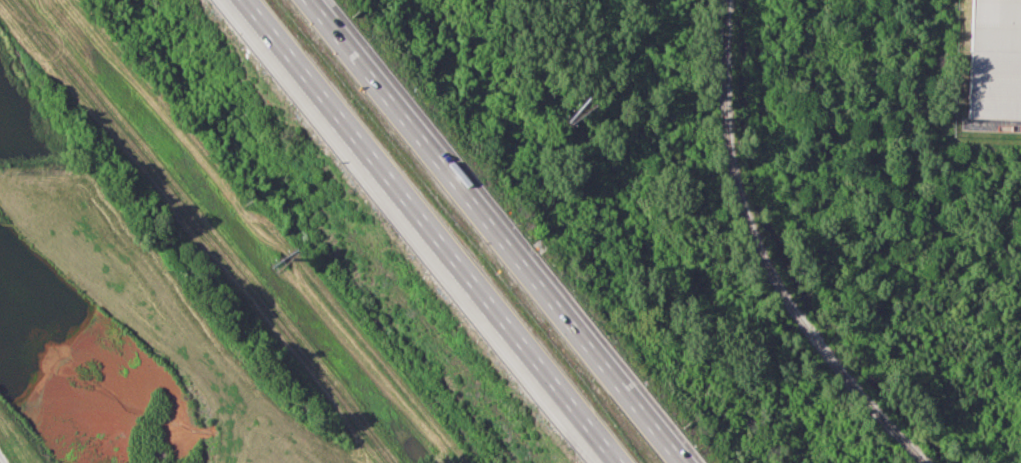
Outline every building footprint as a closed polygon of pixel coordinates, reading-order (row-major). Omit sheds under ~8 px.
[(967,116),(972,0),(1020,0),(1020,118),(967,116)]
